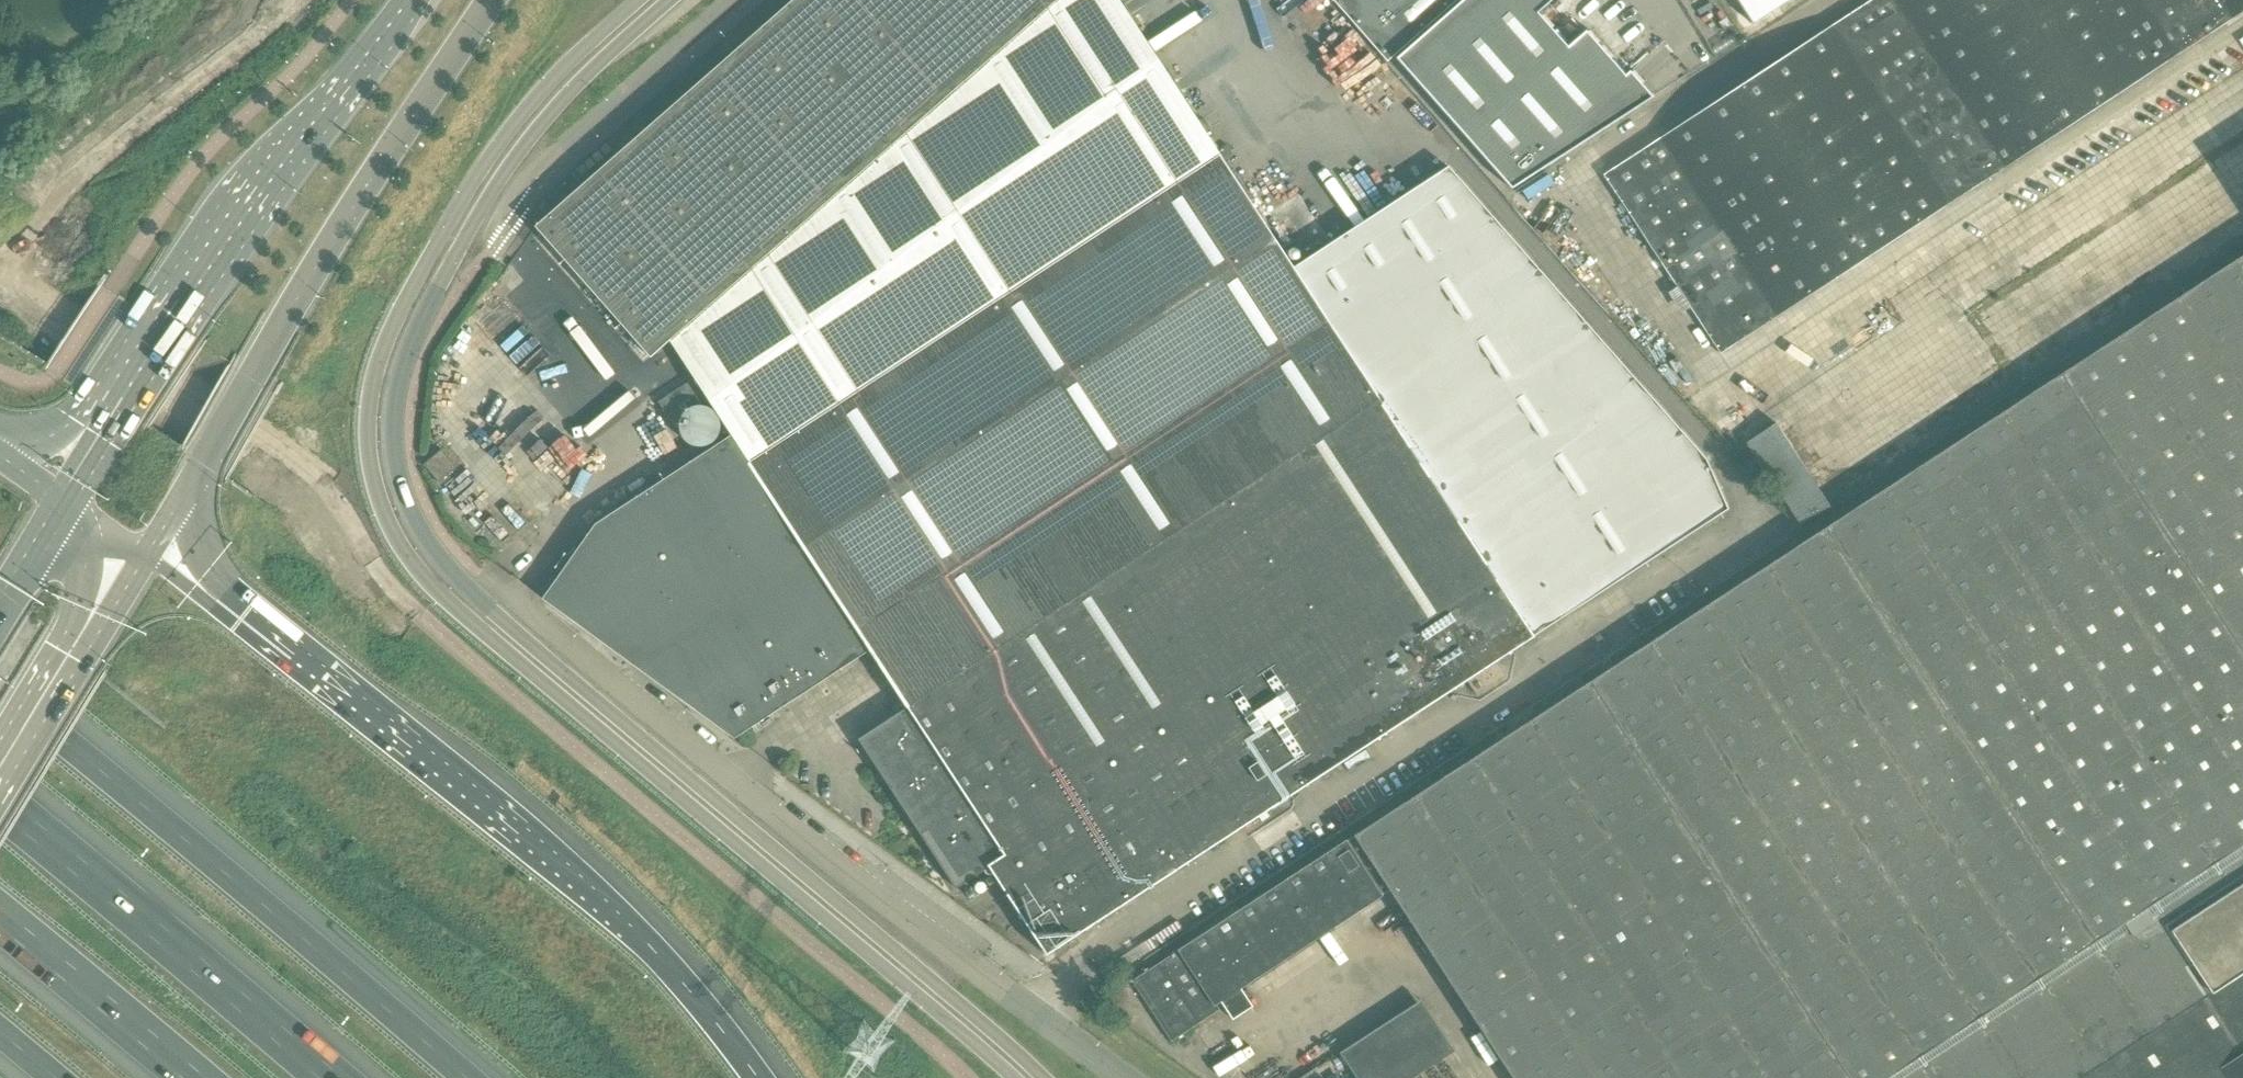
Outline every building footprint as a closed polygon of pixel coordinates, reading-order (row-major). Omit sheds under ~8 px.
[(989,867),(1046,954),(1467,680),(1496,661),(1533,637),(1378,399),(1220,156),(1219,155),(1218,156),(1117,0),(793,0),(792,1),(535,227),(650,357),(669,340),(731,435),(595,524),(542,599),(734,738),(869,650),(891,684),(906,707),(858,739),(956,889),(989,867)] [(1333,1),(1386,61),(1456,0),(1332,0),(1333,1)] [(1551,1),(1552,0),(1463,0),(1396,59),(1511,189),(1652,97),(1629,71),(1625,76),(1585,31),(1567,47),(1537,13),(1551,1)] [(1770,66),(1704,109),(1604,175),(1720,353),(1770,320),(2242,11),(2242,0),(1872,0),(1770,66)] [(1752,25),(1791,0),(1735,0),(1752,25)] [(21,133),(24,128),(9,119),(4,127),(12,132),(14,128),(21,133)] [(1541,714),(1354,836),(1353,836),(1354,836),(1345,842),(1174,953),(1173,952),(1170,954),(1170,955),(1132,981),(1171,1041),(1219,1009),(1216,1004),(1220,1002),(1232,1019),(1252,1006),(1241,988),(1383,895),(1382,894),(1389,889),(1499,1057),(1513,1077),(2242,1077),(2242,255),(1541,714)] [(658,402),(666,413),(700,391),(692,380),(658,402)] [(1746,442),(1770,480),(1799,525),(1829,506),(1775,423),(1746,442)] [(423,465),(439,483),(457,468),(441,449),(423,465)] [(1496,661),(1467,680),(1477,695),(1506,676),(1496,661)] [(1361,1077),(1404,1077),(1448,1050),(1419,1005),(1414,1008),(1353,1048),(1345,1053),(1361,1077)] [(1335,1061),(1340,1068),(1348,1064),(1343,1056),(1335,1061)]
